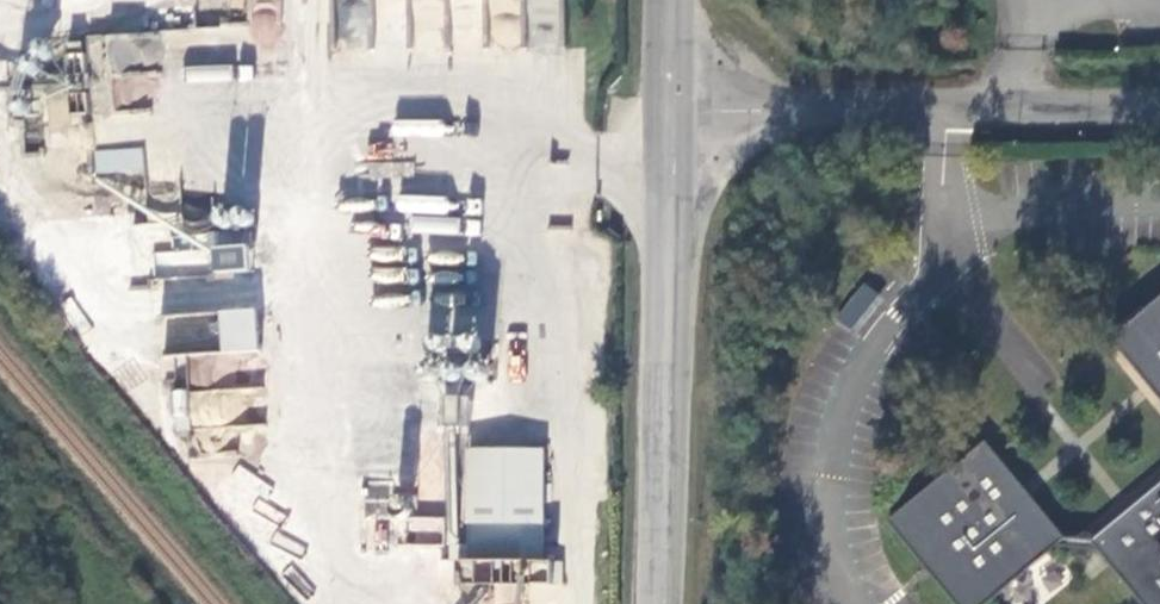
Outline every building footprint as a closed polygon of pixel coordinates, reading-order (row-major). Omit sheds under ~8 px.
[(281,40),(276,0),(249,0),(254,43),(281,40)] [(558,37),(554,0),(528,0),(532,39),(558,37)] [(150,168),(148,146),(100,149),(101,172),(150,168)] [(255,230),(214,232),(215,246),(255,245),(255,230)] [(254,246),(224,247),(226,272),(257,270),(254,246)] [(856,331),(881,295),(861,281),(836,316),(856,331)] [(1112,340),(1159,402),(1159,302),(1112,340)] [(230,310),(233,352),(264,349),(261,307),(230,310)] [(266,450),(264,365),(220,366),(220,355),(192,355),(194,451),(266,450)] [(475,395),(447,395),(446,424),(475,424),(475,395)] [(1090,540),(1065,539),(987,444),(890,521),(957,603),(982,603),(1056,547),(1097,548),(1144,603),(1159,603),(1159,484),(1090,540)] [(473,447),(473,558),(547,559),(548,447),(473,447)] [(441,541),(442,517),(409,516),(408,541),(441,541)] [(462,581),(463,558),(446,558),(445,581),(462,581)] [(473,558),(463,558),(462,581),(569,581),(569,559),(547,559),(473,558)]
